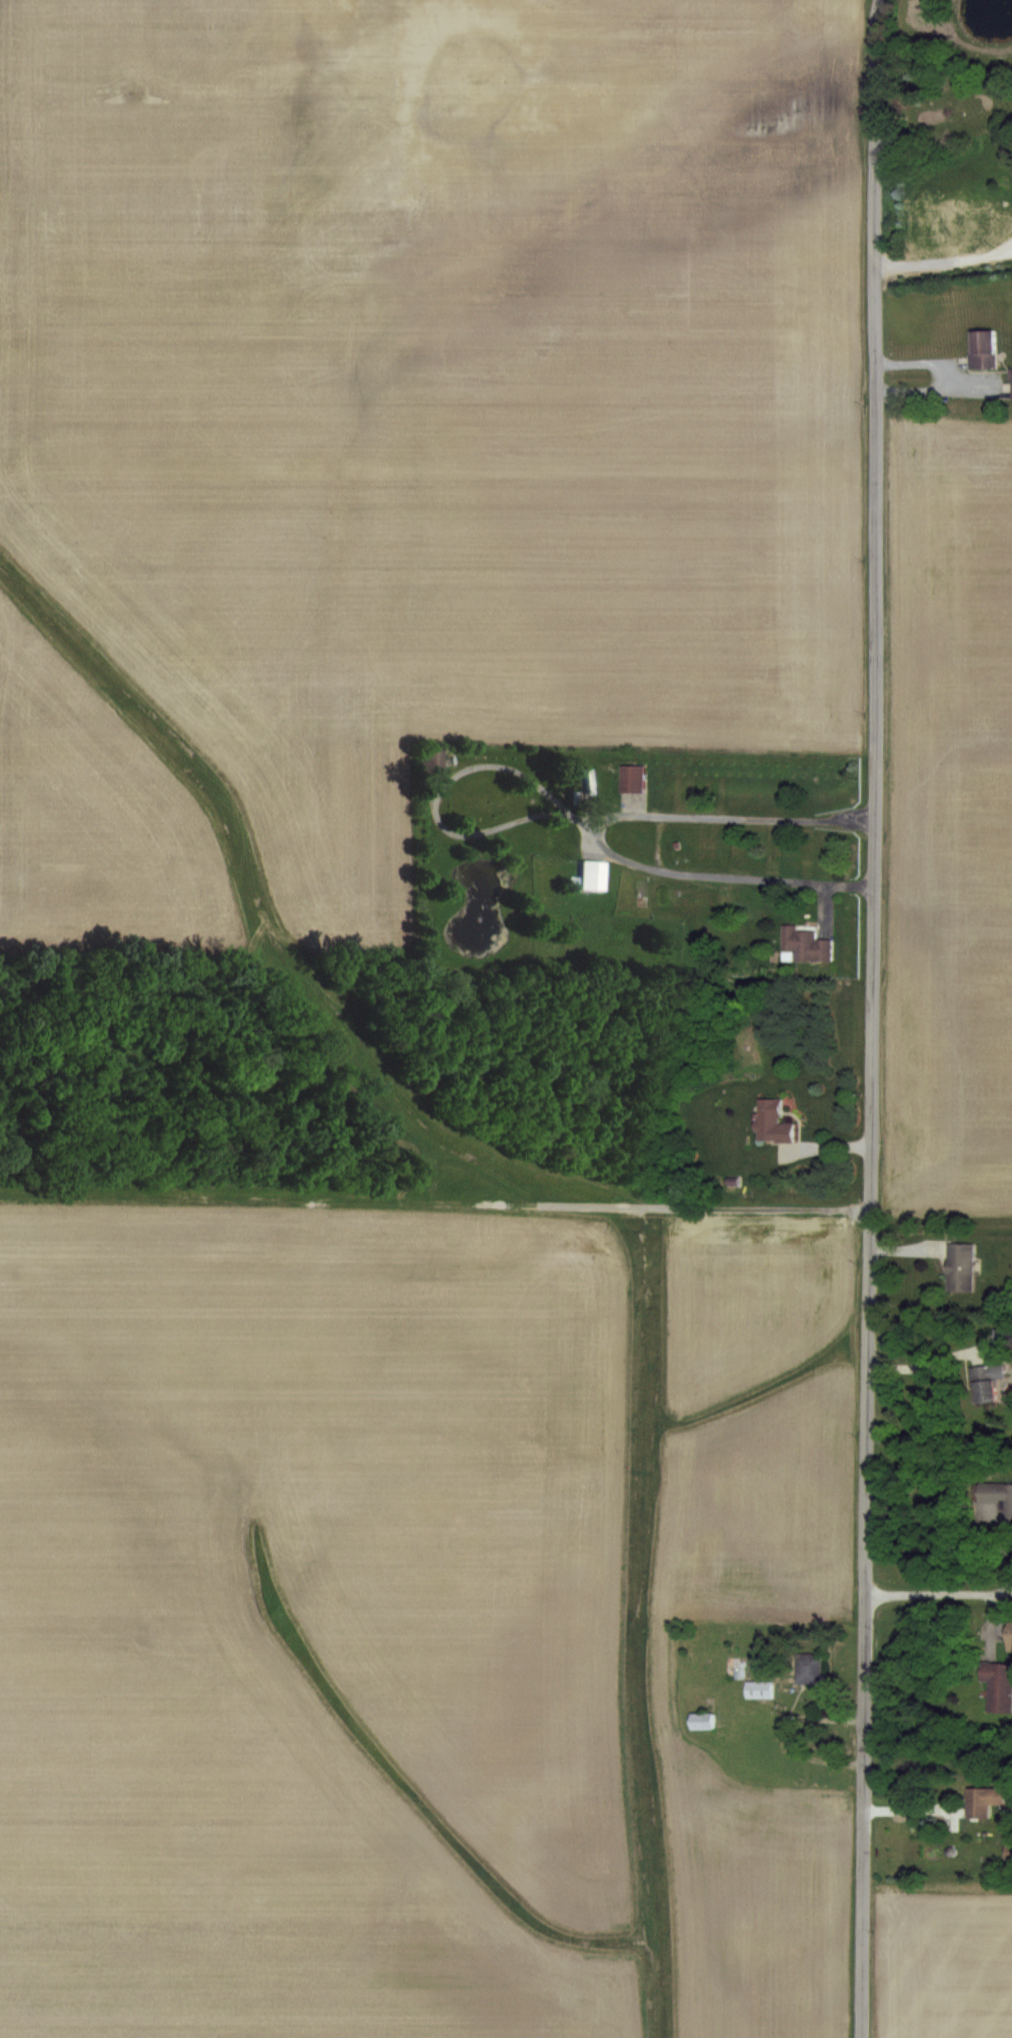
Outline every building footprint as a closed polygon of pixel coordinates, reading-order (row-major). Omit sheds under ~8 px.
[(997,371),(997,332),(970,332),(970,371),(997,371)] [(442,751),(420,751),(420,780),(442,780),(442,751)] [(623,792),(646,792),(646,767),(623,767),(623,792)] [(602,861),(578,861),(578,890),(602,890),(602,861)] [(833,961),(833,939),(817,939),(817,929),(800,929),(800,925),(784,925),(784,961),(833,961)] [(797,1142),(797,1123),(783,1123),(783,1099),(760,1099),(760,1142),(797,1142)] [(948,1244),(948,1291),(974,1291),(974,1244),(948,1244)] [(1007,1364),(972,1367),(975,1404),(999,1402),(998,1379),(1008,1378),(1007,1364)] [(983,1483),(982,1501),(1005,1502),(1004,1521),(1011,1521),(1011,1483),(983,1483)] [(824,1653),(799,1653),(799,1685),(824,1685),(824,1653)] [(984,1663),(983,1681),(992,1681),(991,1713),(1011,1714),(1011,1663),(984,1663)] [(748,1698),(774,1698),(774,1681),(748,1681),(748,1698)] [(694,1729),(715,1729),(715,1714),(694,1714),(694,1729)] [(972,1818),(994,1818),(994,1806),(1010,1806),(1010,1787),(972,1787),(972,1818)]
